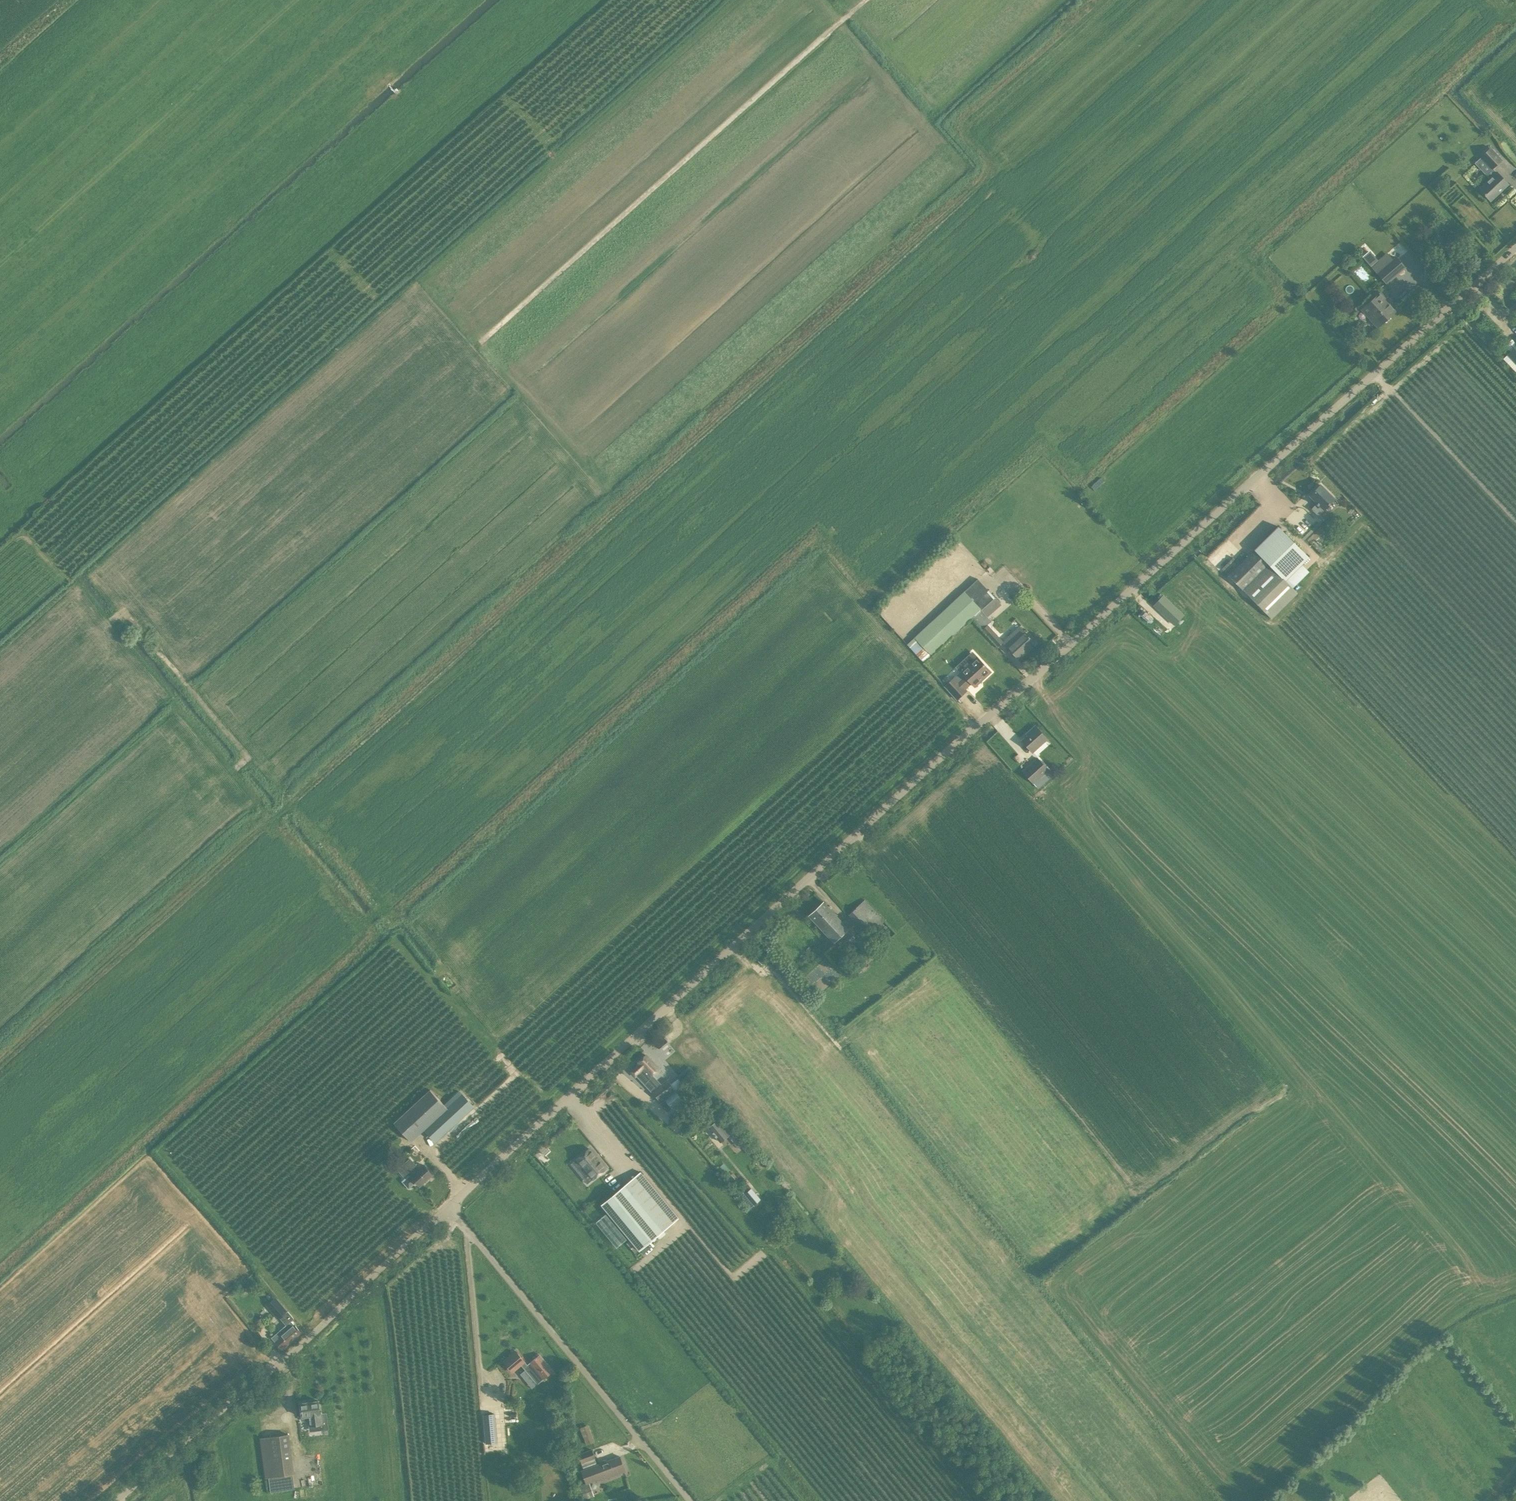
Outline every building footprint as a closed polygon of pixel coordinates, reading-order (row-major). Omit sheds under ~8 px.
[(1491,168),(1492,167),(1500,160),(1489,148),(1480,157),(1491,168)] [(1496,173),(1490,179),(1479,189),(1489,201),(1507,184),(1496,173)] [(1383,268),(1376,274),(1385,284),(1403,267),(1394,258),(1383,268)] [(1371,268),(1376,274),(1383,268),(1378,261),(1371,268)] [(1370,320),(1376,327),(1395,310),(1379,293),(1365,306),(1374,316),(1370,320)] [(1506,354),(1515,364),(1515,345),(1506,354)] [(1317,515),(1333,498),(1319,485),(1309,495),(1316,503),(1311,509),(1317,515)] [(1325,520),(1336,509),(1331,504),(1320,515),(1325,520)] [(1308,557),(1277,527),(1228,576),(1271,618),(1297,593),(1285,580),(1308,557)] [(1225,539),(1210,557),(1218,564),(1233,546),(1225,539)] [(978,579),(907,643),(924,662),(972,619),(998,647),(1003,642),(993,631),(993,632),(987,625),(991,621),(981,610),(995,598),(978,579)] [(1174,624),(1183,614),(1163,595),(1154,605),(1174,624)] [(1019,627),(1008,637),(1003,642),(1012,651),(1010,652),(1014,656),(1015,655),(1018,658),(1034,643),(1019,627)] [(967,665),(960,672),(963,676),(957,682),(953,678),(944,686),(956,699),(966,691),(964,689),(970,683),(974,686),(989,671),(978,659),(969,667),(967,665)] [(1032,751),(1047,738),(1035,725),(1029,730),(1031,732),(1022,740),(1032,751)] [(1034,782),(1048,769),(1038,758),(1023,771),(1034,782)] [(869,936),(885,921),(865,900),(850,915),(869,936)] [(834,942),(849,929),(824,902),(810,916),(834,942)] [(871,956),(860,944),(852,952),(863,964),(871,956)] [(662,1100),(675,1091),(681,1086),(677,1080),(671,1085),(667,1080),(660,1086),(651,1076),(659,1069),(647,1055),(638,1062),(643,1068),(638,1073),(636,1075),(651,1092),(652,1091),(659,1102),(662,1100)] [(681,1086),(659,1104),(667,1111),(687,1095),(681,1086)] [(430,1090),(398,1120),(395,1123),(412,1141),(424,1129),(436,1142),(474,1107),(459,1091),(444,1105),(430,1090)] [(745,1139),(740,1133),(725,1115),(717,1120),(709,1127),(721,1142),(729,1135),(738,1145),(745,1139)] [(545,1144),(535,1153),(544,1164),(551,1158),(547,1154),(551,1150),(545,1144)] [(577,1158),(594,1179),(606,1169),(589,1148),(577,1158)] [(424,1165),(419,1169),(409,1158),(401,1165),(411,1176),(406,1180),(406,1182),(409,1185),(411,1186),(416,1181),(420,1186),(432,1175),(424,1165)] [(641,1173),(602,1205),(644,1253),(651,1247),(649,1244),(679,1219),(641,1173)] [(747,1183),(741,1189),(754,1205),(761,1200),(747,1183)] [(617,1247),(628,1238),(607,1212),(596,1221),(617,1247)] [(631,1239),(627,1243),(636,1254),(640,1251),(631,1239)] [(292,1320),(294,1319),(276,1298),(268,1304),(286,1326),(292,1320)] [(283,1348),(295,1338),(302,1332),(292,1320),(278,1332),(281,1335),(276,1340),(283,1348)] [(538,1384),(554,1371),(540,1354),(528,1365),(516,1351),(504,1361),(513,1372),(522,1365),(538,1384)] [(309,1416),(311,1425),(322,1423),(319,1401),(301,1403),(303,1417),(309,1416)] [(484,1412),(485,1442),(495,1441),(494,1412),(484,1412)] [(593,1442),(590,1434),(586,1425),(580,1428),(584,1436),(587,1445),(593,1442)] [(268,1477),(294,1474),(289,1434),(262,1437),(268,1477)] [(579,1454),(582,1462),(595,1458),(592,1449),(579,1454)] [(582,1470),(587,1482),(579,1485),(584,1499),(594,1495),(589,1482),(606,1476),(607,1478),(626,1471),(620,1456),(607,1461),(602,1463),(597,1465),(585,1469),(582,1470)]
